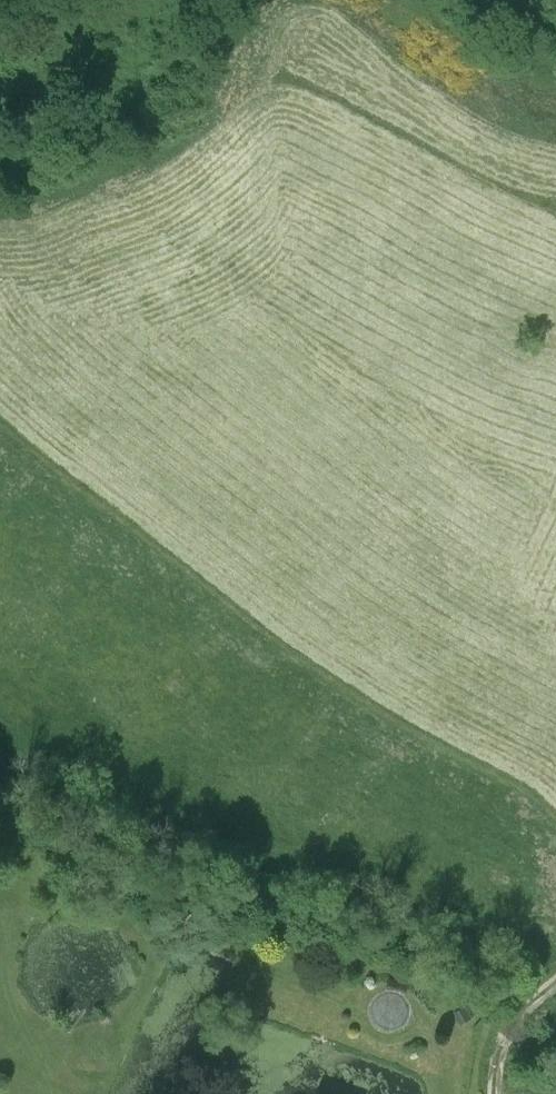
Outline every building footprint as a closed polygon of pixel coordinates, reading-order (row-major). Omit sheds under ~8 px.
[(554,1083),(547,1093),(555,1093),(555,1084),(554,1083)]
